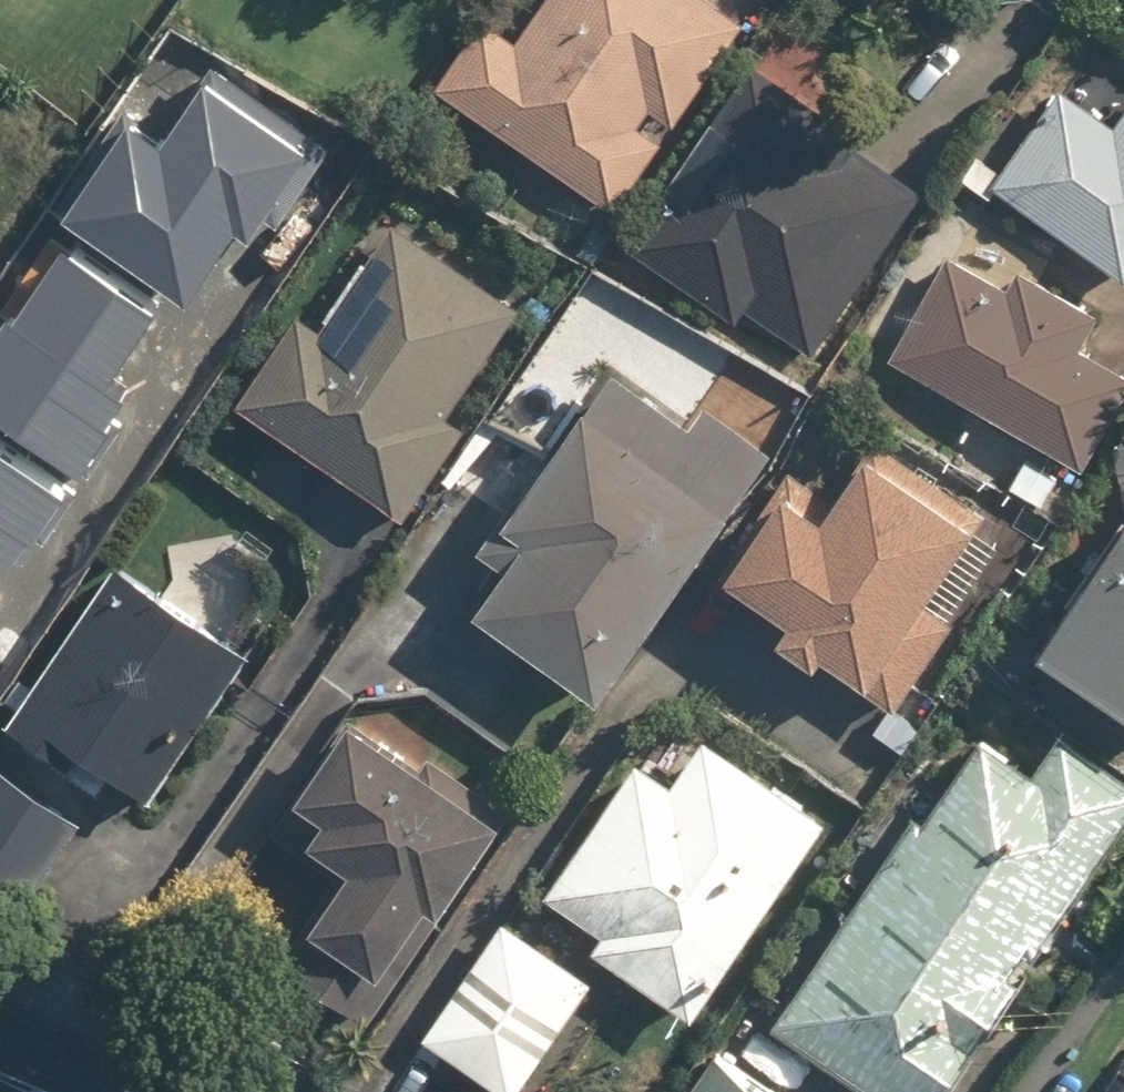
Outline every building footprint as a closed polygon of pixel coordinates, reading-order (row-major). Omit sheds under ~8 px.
[(503,45),(472,24),(428,89),(608,211),(652,145),(633,132),(646,113),(668,127),(737,25),(700,0),(534,0),(503,45)] [(805,351),(913,197),(849,152),(860,136),(757,63),(626,248),(730,321),(741,306),(805,351)] [(59,224),(185,306),(228,240),(246,252),(315,148),(207,78),(162,148),(125,124),(59,224)] [(1104,125),(1060,92),(990,187),(1119,282),(1123,274),(1123,98),(1104,125)] [(232,408),(399,522),(460,431),(438,416),(509,311),(385,225),(313,331),(294,318),(232,408)] [(76,483),(135,399),(113,384),(157,322),(60,254),(0,339),(0,430),(76,483)] [(991,285),(942,257),(883,359),(1072,467),(1123,377),(1072,348),(1092,313),(1004,263),(991,285)] [(459,613),(584,701),(760,452),(699,408),(685,427),(600,366),(468,552),(491,568),(459,613)] [(806,659),(887,712),(949,618),(916,596),(972,512),(863,440),(825,498),(780,469),(710,576),(776,619),(759,645),(798,671),(806,659)] [(16,582),(69,501),(0,457),(0,572),(16,582)] [(1028,657),(1123,723),(1123,518),(1028,657)] [(239,657),(108,567),(0,725),(0,733),(89,794),(101,777),(139,803),(239,657)] [(333,872),(267,966),(354,1027),(507,808),(430,754),(416,774),(342,722),(258,842),(271,852),(297,814),(309,822),(294,844),(333,872)] [(816,821),(693,740),(661,788),(626,765),(537,900),(595,938),(583,955),(683,1021),(816,821)] [(977,740),(774,1028),(864,1091),(938,1091),(1014,985),(1000,976),(1018,950),(1026,955),(1123,816),(1123,794),(1050,742),(1027,775),(977,740)] [(0,769),(0,918),(13,927),(82,825),(0,769)] [(495,917),(413,1041),(491,1091),(514,1091),(588,978),(495,917)] [(711,1054),(688,1091),(775,1091),(711,1054)]
